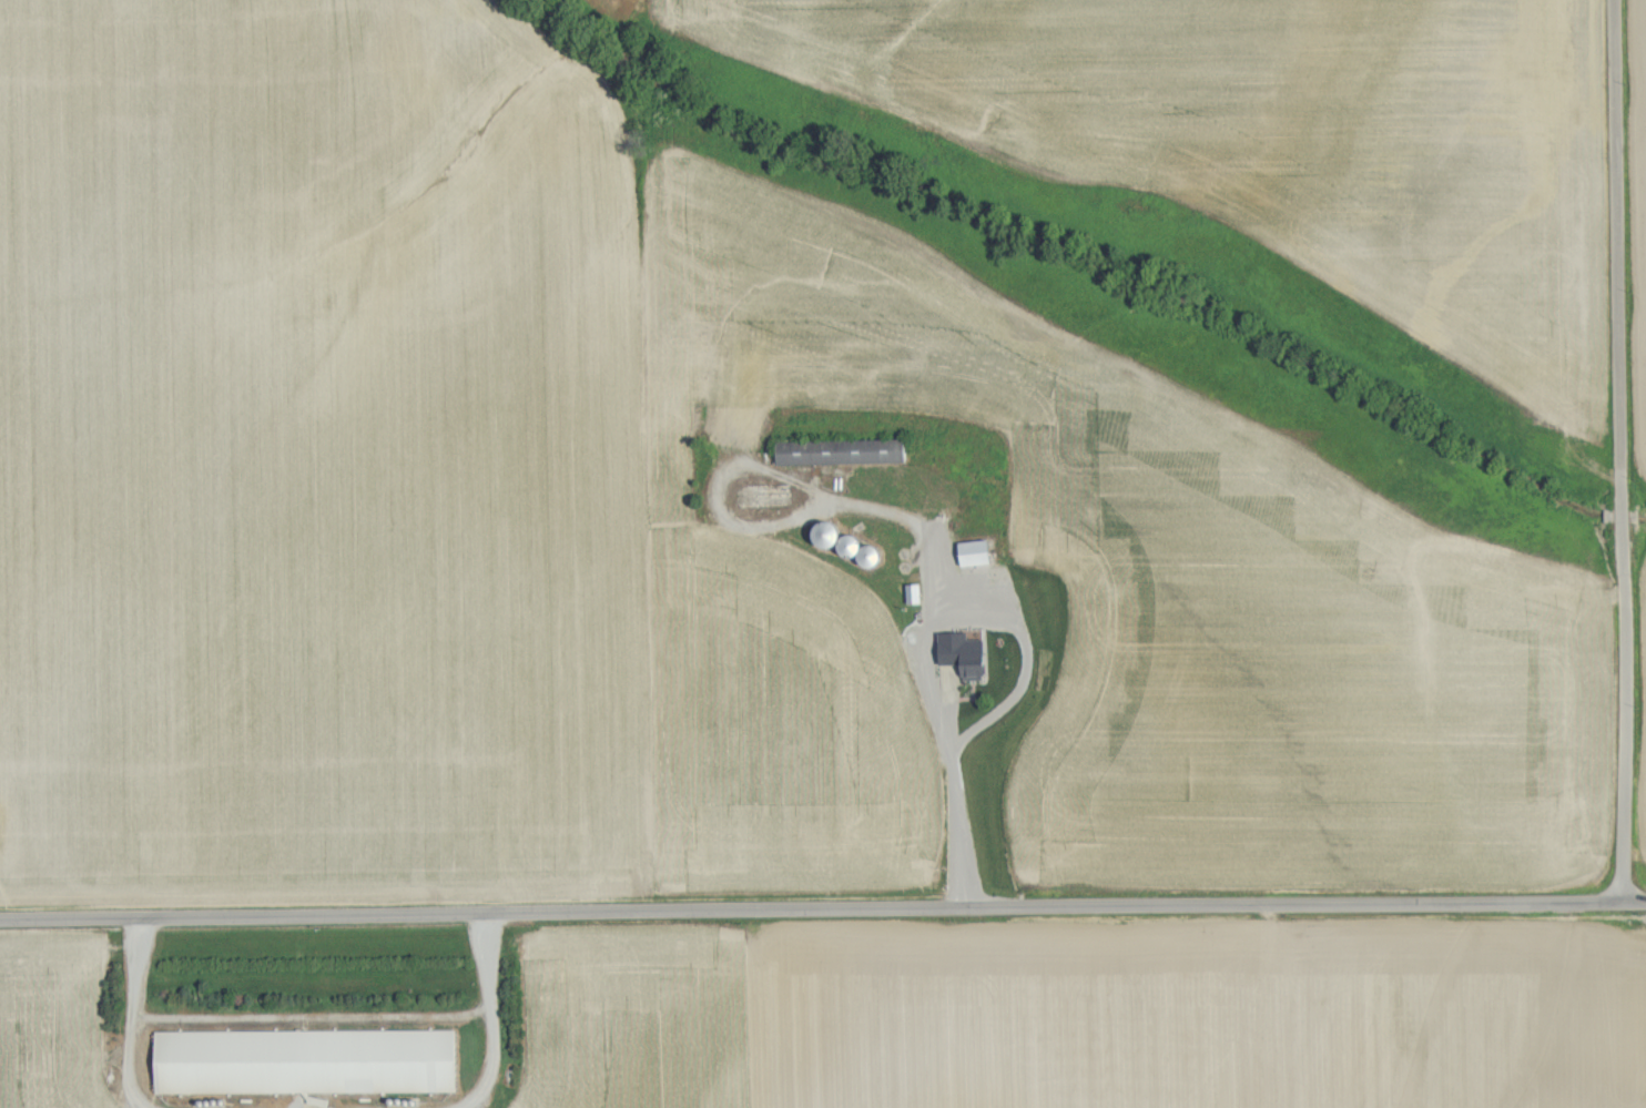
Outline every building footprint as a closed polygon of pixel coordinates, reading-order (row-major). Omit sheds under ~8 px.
[(998,562),(997,538),(967,539),(968,563),(998,562)] [(162,1029),(162,1091),(463,1090),(463,1028),(162,1029)]
